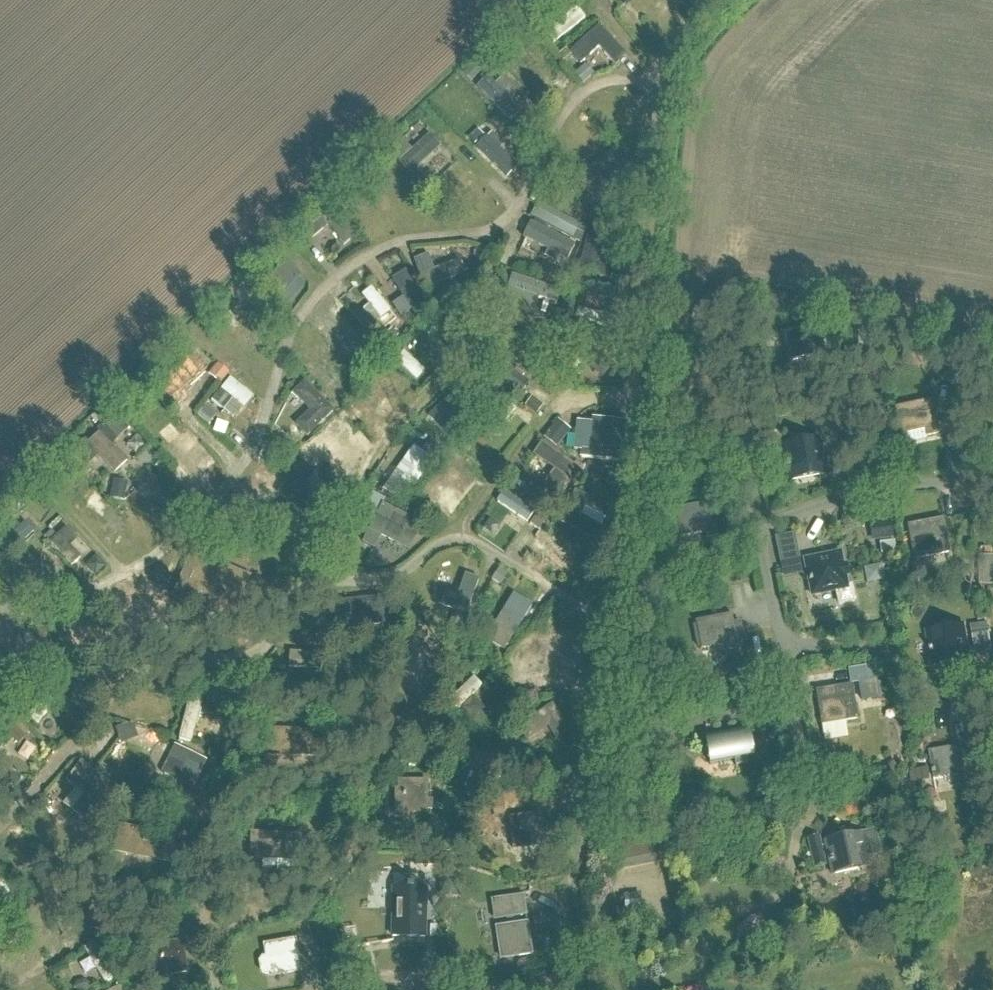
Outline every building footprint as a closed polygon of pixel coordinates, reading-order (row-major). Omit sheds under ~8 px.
[(626,56),(597,26),(568,54),(579,66),(597,49),(614,67),(626,56)] [(357,235),(329,202),(301,226),(313,239),(327,228),(343,247),(357,235)] [(615,281),(618,270),(592,264),(598,241),(587,239),(578,273),(615,281)] [(284,307),(303,288),(283,268),(264,287),(284,307)] [(830,363),(822,327),(783,335),(790,363),(815,357),(817,366),(830,363)] [(905,345),(900,363),(919,369),(924,351),(905,345)] [(374,379),(393,366),(380,347),(361,361),(374,379)] [(208,382),(217,372),(195,353),(186,363),(208,382)] [(228,379),(210,402),(222,412),(231,400),(242,409),(251,398),(228,379)] [(308,438),(334,410),(304,382),(293,394),(309,409),(294,425),(308,438)] [(940,435),(935,402),(895,408),(900,436),(925,433),(926,437),(940,435)] [(506,403),(484,429),(493,437),(515,410),(506,403)] [(580,459),(587,460),(619,464),(624,423),(592,419),(588,451),(581,451),(580,459)] [(100,433),(87,444),(114,475),(127,463),(100,433)] [(826,474),(820,440),(783,447),(788,476),(815,471),(816,476),(826,474)] [(556,495),(575,467),(540,443),(532,456),(553,470),(542,485),(556,495)] [(871,462),(866,470),(876,476),(881,468),(871,462)] [(113,481),(110,499),(123,501),(126,483),(113,481)] [(595,542),(602,529),(580,517),(589,500),(574,491),(558,522),(595,542)] [(51,503),(41,512),(66,537),(75,528),(51,503)] [(719,538),(713,503),(675,510),(680,537),(706,533),(707,540),(719,538)] [(368,531),(408,551),(421,526),(381,506),(368,531)] [(447,519),(442,531),(454,537),(460,525),(447,519)] [(944,519),(907,526),(914,561),(950,554),(944,519)] [(870,526),(872,543),(894,541),(893,524),(870,526)] [(234,622),(253,578),(191,552),(172,596),(234,622)] [(842,554),(805,560),(811,596),(848,590),(842,554)] [(451,627),(471,639),(493,604),(473,591),(451,627)] [(334,631),(384,625),(381,597),(331,603),(334,631)] [(741,648),(734,615),(696,622),(701,650),(730,644),(732,650),(741,648)] [(972,663),(966,625),(928,632),(933,662),(958,657),(960,665),(972,663)] [(478,643),(479,675),(531,672),(529,640),(478,643)] [(700,679),(685,682),(688,697),(702,694),(700,679)] [(853,686),(816,692),(821,726),(858,720),(853,686)] [(570,732),(552,705),(517,728),(526,742),(547,728),(556,742),(570,732)] [(14,728),(8,735),(19,746),(25,738),(23,737),(28,732),(19,724),(15,729),(14,728)] [(749,764),(743,730),(703,738),(708,765),(735,760),(736,766),(749,764)] [(293,757),(293,732),(265,731),(265,756),(293,757)] [(293,732),(293,757),(321,757),(321,733),(293,732)] [(973,780),(967,745),(929,752),(935,780),(959,776),(961,782),(973,780)] [(928,769),(910,772),(912,783),(930,780),(928,769)] [(426,814),(426,783),(395,783),(395,811),(414,811),(414,814),(426,814)] [(544,846),(540,816),(510,820),(513,848),(531,845),(531,848),(544,846)] [(142,858),(147,832),(119,827),(115,852),(142,858)] [(869,868),(866,857),(880,854),(875,830),(823,842),(831,876),(869,868)] [(147,832),(142,858),(170,863),(174,837),(147,832)] [(277,874),(279,836),(251,834),(250,859),(263,860),(262,869),(277,869),(277,874)] [(279,836),(277,874),(278,874),(278,869),(293,870),(293,862),(306,862),(307,837),(279,836)] [(618,863),(665,853),(662,837),(615,847),(618,863)] [(393,890),(392,938),(424,939),(425,890),(411,890),(411,888),(406,888),(406,890),(393,890)] [(531,955),(527,924),(496,929),(500,957),(518,954),(519,957),(531,955)] [(300,972),(295,941),(264,947),(269,975),(287,972),(287,974),(300,972)] [(187,973),(182,942),(151,947),(156,975),(174,972),(174,975),(187,973)]
